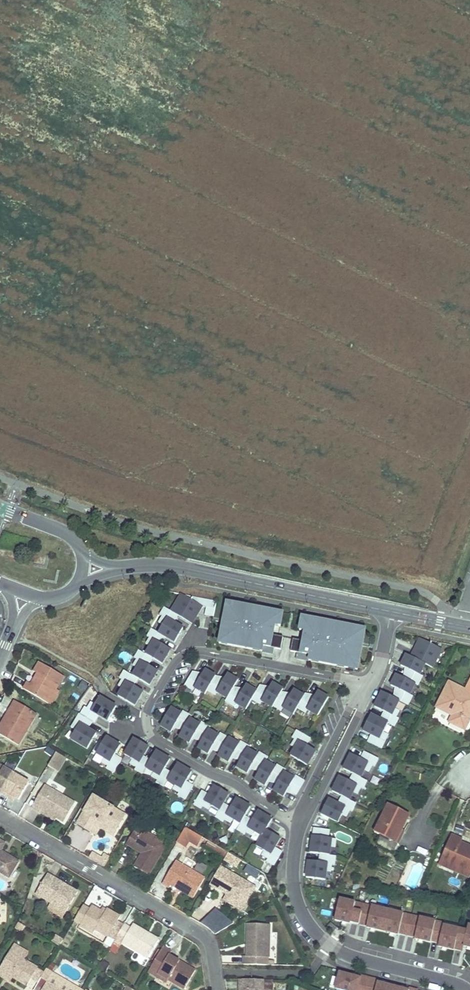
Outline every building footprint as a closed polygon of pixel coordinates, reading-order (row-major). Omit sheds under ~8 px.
[(34,552),(31,563),(47,567),(50,557),(34,552)] [(181,595),(172,612),(179,616),(193,624),(203,606),(193,601),(194,598),(181,595)] [(208,601),(194,598),(193,601),(203,606),(207,609),(208,601)] [(216,602),(208,601),(207,609),(205,615),(214,616),(216,602)] [(237,605),(228,603),(227,610),(235,612),(237,605)] [(225,620),(213,617),(213,621),(224,623),(220,644),(263,652),(264,647),(269,648),(268,653),(274,654),(275,649),(282,650),(284,638),(274,636),(278,617),(267,615),(268,611),(237,605),(235,612),(227,610),(225,620)] [(165,608),(160,615),(163,617),(159,623),(163,625),(159,633),(166,637),(175,643),(184,628),(175,623),(179,616),(172,612),(165,608)] [(282,627),(284,614),(268,611),(267,615),(278,617),(276,626),(282,627)] [(294,640),(292,652),(298,653),(297,659),(303,660),(304,654),(311,656),(310,661),(358,671),(363,647),(373,649),(373,645),(364,644),(366,630),(341,625),(340,630),(330,628),(331,623),(309,619),(306,632),(304,642),(294,640)] [(152,629),(148,637),(150,638),(147,645),(151,647),(146,655),(153,659),(163,665),(171,650),(162,645),(166,637),(159,633),(152,629)] [(443,650),(421,639),(412,657),(426,664),(434,668),(443,650)] [(140,651),(135,658),(138,660),(134,666),(138,669),(133,676),(139,679),(150,686),(158,671),(149,666),(153,659),(146,655),(140,651)] [(408,655),(402,666),(409,670),(405,678),(417,684),(419,686),(424,677),(421,675),(426,664),(412,657),(408,655)] [(57,690),(65,677),(39,662),(34,671),(38,674),(42,676),(40,681),(35,678),(31,684),(28,682),(23,689),(48,704),(57,690)] [(193,672),(185,686),(194,691),(195,689),(206,694),(207,691),(216,676),(205,670),(202,677),(193,672)] [(125,671),(120,679),(123,680),(119,687),(123,689),(119,697),(135,706),(144,692),(134,686),(139,679),(133,676),(125,671)] [(216,676),(207,691),(216,695),(218,693),(228,699),(234,688),(239,681),(228,674),(224,681),(216,676)] [(398,675),(392,686),(399,690),(395,698),(400,701),(410,706),(414,697),(411,695),(417,684),(405,678),(398,675)] [(450,680),(436,708),(453,716),(450,723),(466,731),(469,724),(469,681),(466,688),(450,680)] [(252,700),(261,705),(263,702),(273,708),(273,707),(282,692),(284,690),(273,684),(269,690),(260,686),(257,692),(252,700)] [(228,699),(226,702),(234,707),(236,704),(247,710),(252,700),(257,692),(247,685),(242,692),(234,688),(228,699)] [(52,706),(60,693),(57,690),(48,704),(52,706)] [(305,696),(294,690),(290,697),(282,692),(273,707),(282,712),(284,709),(294,715),(298,708),(305,696)] [(329,698),(318,692),(314,699),(306,694),(305,696),(298,708),(306,714),(308,711),(318,717),(329,698)] [(395,698),(383,693),(376,708),(386,712),(382,720),(389,723),(396,727),(400,719),(397,718),(401,711),(396,709),(400,701),(395,698)] [(86,708),(81,715),(93,722),(95,723),(99,716),(109,722),(117,707),(100,698),(96,705),(92,703),(88,709),(86,708)] [(38,715),(16,702),(7,715),(12,718),(10,721),(6,718),(0,728),(0,734),(19,745),(38,715)] [(184,711),(182,714),(172,708),(161,726),(172,733),(176,726),(184,731),(190,719),(193,716),(184,711)] [(80,714),(72,728),(77,731),(71,740),(88,750),(97,734),(89,729),(93,722),(81,715),(80,714)] [(382,720),(372,715),(364,731),(373,735),(369,743),(382,749),(390,735),(385,733),(389,723),(382,720)] [(184,731),(180,737),(190,744),(194,737),(202,742),(209,730),(211,728),(202,722),(201,725),(190,719),(184,731)] [(202,742),(198,748),(209,755),(213,748),(221,753),(230,738),(221,733),(219,736),(209,730),(202,742)] [(312,739),(298,731),(293,739),(296,740),(292,746),(296,749),(292,756),(308,766),(317,752),(307,746),(312,739)] [(107,737),(97,754),(105,759),(102,763),(109,766),(107,769),(115,773),(123,759),(116,755),(121,746),(107,737)] [(221,753),(219,757),(229,763),(233,756),(242,761),(248,750),(250,747),(241,742),(240,744),(230,738),(221,753)] [(135,739),(125,755),(133,760),(130,764),(137,768),(135,770),(143,775),(147,768),(151,761),(144,757),(150,747),(135,739)] [(242,761),(237,768),(248,774),(252,767),(260,772),(266,762),(269,758),(260,753),(258,755),(248,750),(242,761)] [(147,768),(155,773),(152,777),(158,780),(157,783),(165,787),(168,781),(173,773),(166,769),(171,760),(157,751),(151,761),(147,768)] [(59,772),(67,758),(57,752),(48,766),(59,772)] [(362,759),(352,755),(344,770),(361,778),(365,770),(370,772),(373,766),(376,767),(380,759),(365,752),(362,759)] [(260,772),(255,780),(266,786),(270,780),(278,784),(285,773),(287,771),(278,765),(276,768),(266,762),(260,772)] [(173,773),(168,781),(176,785),(174,790),(180,793),(179,796),(186,800),(194,786),(187,782),(193,773),(178,764),(173,773)] [(20,800),(30,783),(0,765),(0,792),(9,798),(11,795),(16,798),(20,800)] [(278,784),(274,791),(285,797),(289,791),(297,796),(305,782),(296,776),(295,779),(285,773),(278,784)] [(350,782),(341,777),(333,792),(343,797),(350,800),(354,792),(359,794),(362,788),(365,789),(368,781),(361,778),(354,774),(350,782)] [(64,823),(76,804),(45,785),(32,808),(40,812),(42,809),(50,814),(52,812),(58,816),(56,818),(64,823)] [(202,792),(195,805),(202,810),(204,807),(210,811),(212,807),(220,812),(224,805),(230,795),(215,787),(210,796),(202,792)] [(117,831),(126,816),(94,797),(78,825),(91,833),(99,821),(117,831)] [(339,804),(330,799),(322,814),(339,823),(343,815),(348,817),(351,810),(353,812),(357,804),(350,800),(343,797),(339,804)] [(251,808),(237,799),(231,809),(224,805),(220,812),(216,818),(224,823),(225,820),(231,824),(234,820),(242,824),(246,817),(251,808)] [(402,831),(410,816),(389,805),(375,833),(381,836),(376,844),(395,854),(401,843),(394,840),(399,829),(402,831)] [(56,818),(58,816),(52,812),(50,814),(42,809),(40,812),(52,820),(54,821),(56,818)] [(273,821),(258,812),(253,821),(246,817),(242,824),(238,831),(245,835),(247,833),(253,837),(255,832),(263,837),(273,821)] [(115,835),(117,831),(99,821),(91,833),(95,836),(101,826),(115,835)] [(203,839),(186,828),(177,843),(186,849),(190,842),(198,847),(203,839)] [(331,830),(315,828),(312,853),(321,855),(330,856),(332,847),(336,847),(337,840),(330,839),(331,830)] [(401,843),(406,833),(402,831),(399,829),(394,840),(401,843)] [(149,876),(168,845),(144,831),(141,836),(134,832),(126,844),(143,854),(135,868),(149,876)] [(276,849),(281,839),(267,831),(263,837),(257,847),(265,852),(262,856),(269,860),(267,862),(275,867),(283,853),(276,849)] [(461,843),(462,840),(452,836),(440,865),(451,870),(453,866),(469,874),(469,847),(461,843)] [(90,858),(97,862),(100,857),(93,853),(90,858)] [(240,860),(229,853),(225,860),(236,867),(240,860)] [(19,862),(7,855),(5,858),(0,854),(0,872),(9,878),(19,862)] [(100,857),(97,862),(105,867),(111,858),(107,855),(104,859),(100,857)] [(320,863),(309,861),(307,878),(326,881),(327,872),(332,872),(333,865),(336,865),(337,857),(330,856),(321,855),(320,863)] [(205,879),(176,862),(163,884),(170,888),(172,885),(172,884),(183,890),(182,891),(194,898),(205,879)] [(203,873),(206,866),(196,863),(194,870),(203,873)] [(453,866),(451,870),(452,870),(469,878),(469,875),(469,874),(453,866)] [(249,884),(221,867),(210,885),(228,895),(224,901),(243,912),(251,899),(244,894),(249,884)] [(67,912),(78,893),(64,884),(62,888),(53,883),(55,879),(48,875),(37,894),(67,912)] [(64,884),(55,879),(53,883),(62,888),(64,884)] [(256,889),(249,884),(244,894),(251,899),(256,889)] [(340,899),(335,920),(351,924),(351,922),(367,926),(367,928),(399,935),(399,933),(415,937),(415,939),(431,942),(431,941),(439,943),(438,947),(454,951),(455,949),(463,951),(464,947),(469,948),(469,926),(468,932),(444,926),(444,923),(340,899)] [(108,937),(120,918),(107,910),(106,911),(105,914),(101,911),(92,906),(90,910),(83,906),(75,921),(81,924),(80,926),(93,934),(95,930),(108,937)] [(216,909),(202,923),(216,934),(233,924),(216,909)] [(149,959),(160,940),(134,925),(132,929),(125,925),(119,936),(125,940),(123,944),(149,959)] [(244,957),(244,965),(259,965),(274,965),(274,960),(270,960),(270,958),(271,925),(249,925),(248,957),(244,957)] [(56,935),(52,941),(60,946),(63,939),(56,935)] [(29,953),(15,945),(14,945),(10,952),(24,961),(29,953)] [(164,948),(149,973),(157,978),(158,975),(168,981),(184,989),(185,989),(196,972),(184,965),(183,967),(179,964),(180,962),(170,956),(172,952),(164,948)] [(38,969),(24,961),(10,952),(0,969),(0,970),(14,978),(28,987),(31,981),(38,969)] [(41,978),(44,973),(38,969),(31,981),(38,984),(41,978)] [(341,969),(335,989),(339,989),(405,989),(341,969)] [(0,970),(0,976),(11,982),(14,978),(0,970)] [(53,974),(46,970),(44,973),(41,978),(48,982),(53,974)] [(48,982),(61,989),(79,989),(53,974),(48,982)] [(168,981),(158,975),(157,978),(167,984),(168,981)] [(266,980),(241,980),(241,989),(265,989),(266,980)]
